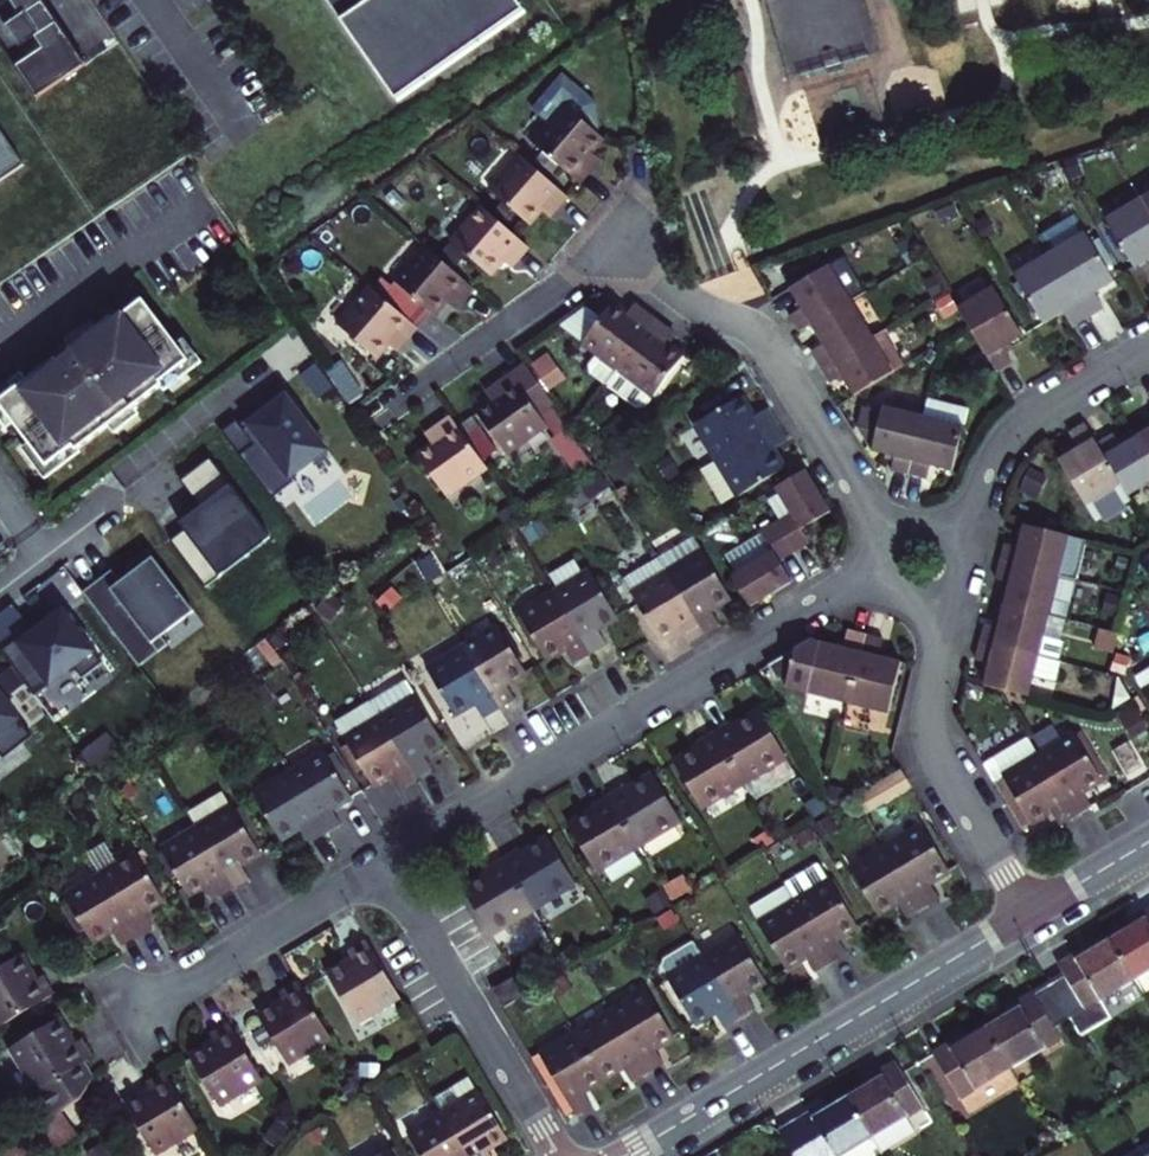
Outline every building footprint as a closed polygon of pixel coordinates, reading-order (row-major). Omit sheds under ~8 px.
[(36,98),(85,65),(41,0),(9,0),(6,2),(5,0),(0,0),(0,46),(36,98)] [(401,105),(529,15),(519,0),(324,0),(401,105)] [(585,109),(551,81),(522,117),(539,130),(523,149),(570,190),(587,170),(590,165),(583,158),(594,145),(584,136),(588,132),(585,109)] [(23,163),(0,129),(0,179),(23,163)] [(558,204),(512,163),(484,198),(522,230),(533,217),(538,221),(543,213),(547,217),(558,204)] [(1140,199),(1148,213),(1148,193),(1140,199)] [(1140,199),(1105,220),(1132,266),(1148,256),(1148,213),(1140,199)] [(543,213),(538,221),(541,224),(544,220),(547,217),(543,213)] [(509,269),(520,254),(473,214),(444,248),(458,260),(484,281),(495,268),(500,272),(505,266),(509,269)] [(1049,253),(1086,315),(1102,306),(1093,290),(1111,279),(1084,233),(1049,253)] [(458,260),(444,248),(432,264),(446,275),(458,260)] [(452,308),(466,293),(446,275),(432,264),(418,252),(388,290),(396,296),(428,321),(439,309),(442,310),(447,304),(452,308)] [(1086,315),(1049,253),(1014,275),(1041,321),(1061,309),(1071,324),(1086,315)] [(505,266),(500,272),(503,275),(507,271),(509,269),(505,266)] [(800,333),(812,326),(852,302),(831,266),(791,291),(803,310),(791,318),(800,333)] [(993,287),(957,309),(968,328),(994,370),(1009,361),(1000,346),(1020,333),(993,287)] [(380,353),(384,356),(390,348),(396,353),(411,334),(383,311),(363,293),(330,336),(369,367),(380,353)] [(55,477),(88,452),(87,449),(119,425),(124,432),(149,412),(144,406),(173,383),(170,379),(198,358),(149,294),(121,315),(118,312),(103,324),(99,319),(73,338),(77,344),(75,346),(78,349),(71,355),(65,359),(63,356),(33,377),(29,371),(0,393),(0,404),(14,423),(22,419),(37,440),(31,445),(55,477)] [(428,321),(396,296),(383,311),(411,334),(415,337),(428,321)] [(812,353),(822,368),(873,337),(852,302),(812,326),(824,345),(812,353)] [(449,311),(452,308),(447,304),(442,310),(446,314),(449,311)] [(591,364),(609,378),(647,326),(632,315),(629,320),(622,316),(619,320),(605,310),(595,325),(576,352),(591,364)] [(626,311),(622,316),(629,320),(632,315),(629,313),(626,311)] [(576,352),(595,325),(581,315),(557,335),(576,352)] [(661,350),(663,346),(656,341),(660,335),(647,326),(609,378),(642,403),(674,360),(661,350)] [(664,338),(660,335),(656,341),(663,346),(667,341),(664,338)] [(854,397),(895,372),(873,337),(822,368),(831,384),(843,376),(854,397)] [(390,348),(384,356),(390,360),(393,356),(396,353),(390,348)] [(609,378),(591,364),(584,373),(585,382),(599,392),(609,378)] [(494,398),(484,405),(487,409),(472,420),(503,463),(544,434),(535,421),(549,411),(520,372),(491,393),(494,398)] [(642,403),(609,378),(599,392),(627,413),(636,413),(642,403)] [(310,416),(285,383),(217,434),(269,502),(294,482),(290,477),(327,449),(305,419),(310,416)] [(494,398),(491,393),(485,397),(481,400),(484,405),(494,398)] [(928,400),(923,418),(908,478),(926,482),(929,467),(952,473),(963,428),(968,410),(928,400)] [(864,404),(859,424),(872,454),(895,459),(891,474),(908,478),(923,418),(883,408),(864,404)] [(692,433),(713,468),(774,431),(765,417),(751,426),(745,416),(738,405),(692,433)] [(593,473),(549,411),(535,421),(544,434),(555,448),(551,452),(574,486),(593,473)] [(445,504),(484,475),(448,424),(429,438),(433,442),(424,449),(428,452),(413,462),(445,504)] [(1128,498),(1097,445),(1085,426),(1070,436),(1079,451),(1058,463),(1095,524),(1131,503),(1128,498)] [(774,431),(713,468),(698,477),(719,508),(732,500),(736,505),(782,477),(776,467),(769,456),(783,446),(774,431)] [(1097,445),(1128,498),(1148,485),(1148,449),(1141,436),(1120,449),(1113,436),(1097,445)] [(433,442),(429,438),(425,441),(421,444),(424,449),(433,442)] [(272,544),(210,461),(175,486),(198,517),(174,534),(178,539),(167,548),(200,591),(210,583),(214,589),(272,544)] [(805,475),(772,495),(788,522),(774,530),(792,559),(807,549),(800,537),(810,530),(831,516),(805,475)] [(1070,537),(1023,525),(1018,548),(1004,544),(1000,562),(1077,581),(1087,541),(1070,537)] [(774,530),(757,541),(769,558),(728,585),(747,615),(788,588),(776,570),(783,565),(792,559),(774,530)] [(655,561),(703,640),(719,630),(710,615),(720,610),(731,603),(690,537),(655,561)] [(189,613),(147,559),(126,575),(131,582),(120,591),(111,579),(83,601),(140,676),(169,654),(156,638),(189,613)] [(703,640),(655,561),(620,583),(659,646),(669,640),(679,634),(689,649),(703,640)] [(1077,581),(1000,562),(995,578),(1009,582),(1003,605),(1050,616),(1067,621),(1077,581)] [(618,623),(590,576),(554,598),(591,660),(607,650),(598,636),(608,630),(618,623)] [(578,668),(591,660),(554,598),(520,619),(548,666),(558,659),(568,653),(578,668)] [(984,624),(979,642),(1060,662),(1064,642),(1045,637),(1050,616),(1003,605),(998,628),(984,624)] [(61,617),(33,639),(29,634),(0,656),(0,659),(33,702),(71,673),(81,685),(101,669),(61,617)] [(791,684),(852,702),(871,634),(854,629),(849,645),(838,642),(818,636),(807,643),(772,664),(778,674),(792,679),(791,684)] [(499,631),(462,654),(500,715),(515,706),(506,691),(514,686),(527,678),(499,631)] [(893,714),(897,700),(906,662),(883,656),(887,639),(877,636),(871,634),(852,702),(893,714)] [(1060,662),(979,642),(975,659),(989,662),(983,686),(1000,691),(1029,698),(1035,677),(1057,682),(1062,662),(1060,662)] [(500,715),(462,654),(428,674),(456,721),(465,716),(476,709),(484,724),(500,715)] [(1139,684),(1148,701),(1148,678),(1139,684)] [(406,689),(371,710),(418,786),(432,778),(424,763),(434,757),(443,751),(406,689)] [(0,704),(0,763),(2,766),(31,744),(0,704)] [(403,796),(418,786),(371,710),(336,732),(373,793),(384,786),(393,780),(403,796)] [(714,735),(744,786),(786,760),(760,714),(746,722),(733,730),(730,725),(714,735)] [(1078,731),(1073,735),(1099,781),(1104,777),(1078,731)] [(703,811),(744,786),(714,735),(698,745),(700,749),(692,754),(675,765),(703,811)] [(1037,756),(1073,816),(1089,807),(1080,793),(1090,786),(1099,781),(1073,735),(1037,756)] [(1028,740),(982,767),(991,783),(1037,756),(1028,740)] [(1058,826),(1073,816),(1037,756),(991,783),(1020,828),(1038,817),(1048,811),(1058,826)] [(323,760),(289,781),(326,842),(341,833),(332,818),(340,813),(350,805),(342,791),(327,766),(323,760)] [(333,762),(327,766),(342,791),(347,787),(333,762)] [(901,768),(856,795),(867,813),(912,786),(901,768)] [(610,797),(640,848),(681,823),(654,777),(642,785),(630,792),(627,788),(610,797)] [(311,852),(326,842),(289,781),(253,803),(281,848),(291,842),(301,835),(311,852)] [(222,796),(186,817),(198,835),(235,896),(249,887),(240,872),(250,866),(260,860),(222,796)] [(597,874),(640,848),(610,797),(593,808),(597,812),(588,817),(570,828),(597,874)] [(922,826),(886,847),(922,908),(938,899),(928,884),(941,877),(949,871),(922,826)] [(235,896),(198,835),(162,858),(190,903),(200,897),(209,891),(219,906),(235,896)] [(520,852),(505,861),(535,912),(577,886),(550,840),(537,848),(524,856),(520,852)] [(906,918),(922,908),(886,847),(850,869),(877,915),(887,909),(896,903),(906,918)] [(88,864),(100,883),(117,873),(105,854),(88,864)] [(535,912),(505,861),(490,870),(492,875),(482,881),(464,892),(498,949),(542,924),(535,912)] [(163,908),(136,862),(117,873),(100,883),(137,943),(153,934),(145,920),(155,913),(163,908)] [(858,926),(830,881),(827,882),(820,869),(787,889),(794,902),(830,963),(845,954),(837,939),(849,932),(858,926)] [(137,943),(100,883),(65,905),(93,951),(105,944),(113,938),(122,953),(137,943)] [(815,972),(830,963),(794,902),(787,889),(751,910),(759,923),(758,924),(785,970),(796,964),(806,958),(815,972)] [(1146,915),(1133,923),(1135,927),(1109,942),(1132,982),(1148,972),(1148,914),(1146,915)] [(765,982),(736,937),(701,958),(738,1019),(753,1011),(743,995),(754,989),(765,982)] [(1084,1010),(1132,982),(1109,942),(1083,958),(1081,954),(1069,962),(1056,969),(1062,979),(1050,987),(1050,989),(1066,1016),(1081,1006),(1084,1010)] [(722,1028),(738,1019),(701,958),(693,944),(663,961),(659,969),(666,979),(665,980),(693,1025),(702,1020),(713,1013),(722,1028)] [(354,1034),(398,1008),(364,951),(346,963),(351,970),(341,977),(326,986),(354,1034)] [(55,1002),(44,984),(35,990),(28,979),(19,964),(0,976),(0,1036),(55,1002)] [(526,995),(515,977),(492,990),(503,1009),(526,995)] [(1055,1034),(1071,1023),(1066,1016),(1050,989),(1021,1006),(1010,1012),(1012,1016),(985,1032),(1009,1072),(1060,1042),(1055,1034)] [(610,1013),(646,1073),(662,1064),(652,1049),(663,1043),(673,1036),(646,991),(610,1013)] [(287,1075),(330,1050),(296,994),(279,1004),(284,1011),(275,1017),(258,1028),(287,1075)] [(610,1013),(575,1034),(602,1079),(614,1073),(621,1068),(631,1083),(646,1073),(610,1013)] [(58,1029),(11,1058),(38,1101),(42,1107),(38,1113),(44,1122),(51,1122),(53,1126),(58,1122),(82,1106),(94,1083),(86,1071),(94,1066),(83,1048),(74,1054),(67,1042),(58,1029)] [(960,1100),(1009,1072),(985,1032),(960,1047),(957,1043),(946,1050),(934,1057),(960,1100)] [(602,1079),(575,1034),(539,1055),(576,1117),(591,1107),(582,1092),(591,1086),(602,1079)] [(259,1092),(225,1035),(207,1047),(213,1055),(204,1060),(188,1070),(216,1118),(259,1092)] [(873,1084),(847,1098),(872,1140),(880,1154),(916,1133),(908,1119),(924,1109),(897,1066),(884,1073),(871,1080),(873,1084)] [(162,1080),(144,1092),(148,1099),(138,1106),(123,1116),(149,1155),(164,1155),(196,1136),(162,1080)] [(441,1120),(462,1155),(484,1155),(492,1150),(503,1143),(465,1082),(431,1104),(441,1120)] [(382,1089),(370,1096),(377,1108),(389,1101),(382,1089)] [(791,1155),(844,1155),(872,1140),(847,1098),(821,1113),(819,1110),(805,1118),(778,1134),(791,1155)] [(441,1120),(405,1141),(414,1155),(462,1155),(441,1120)] [(16,1153),(18,1155),(56,1155),(74,1144),(58,1122),(53,1126),(16,1153)] [(1137,1148),(1142,1155),(1148,1155),(1148,1141),(1137,1148)] [(1137,1148),(1123,1155),(1142,1155),(1137,1148)]
